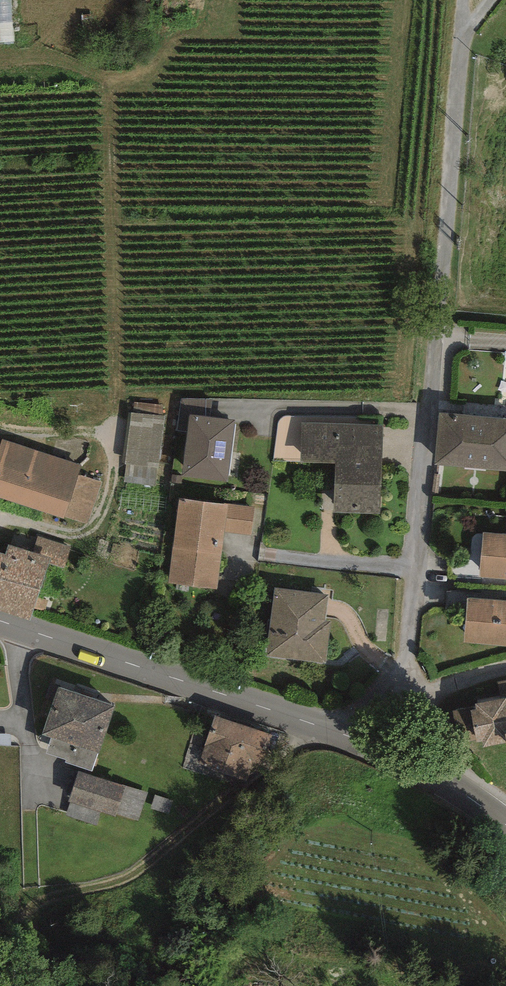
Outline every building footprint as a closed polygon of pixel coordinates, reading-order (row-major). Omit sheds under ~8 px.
[(14,39),(12,0),(0,0),(0,39),(14,39)] [(210,418),(212,398),(181,399),(177,430),(188,432),(190,415),(210,418)] [(128,404),(126,454),(161,456),(164,406),(128,404)] [(439,412),(435,465),(505,471),(505,419),(439,412)] [(188,432),(182,476),(228,481),(236,421),(210,418),(190,415),(188,432)] [(383,425),(302,423),(301,462),(335,464),(333,513),(380,513),(383,425)] [(64,518),(65,517),(79,475),(82,465),(3,439),(0,447),(0,498),(64,518)] [(79,475),(65,517),(88,524),(102,482),(79,475)] [(228,504),(179,498),(169,583),(217,589),(225,532),(228,504)] [(252,535),(254,507),(228,504),(225,532),(252,535)] [(483,533),(480,577),(505,580),(505,534),(483,533)] [(49,563),(65,568),(72,547),(38,536),(33,553),(51,559),(49,563)] [(30,621),(49,563),(51,559),(33,553),(8,544),(5,554),(0,553),(0,610),(30,621)] [(328,595),(275,587),(267,656),(326,663),(330,621),(326,621),(328,595)] [(468,598),(464,642),(505,646),(505,601),(468,598)] [(498,682),(502,698),(474,704),(476,710),(470,711),(477,740),(477,743),(482,742),(484,747),(505,743),(505,680),(498,682)] [(115,706),(58,687),(42,735),(51,737),(98,753),(99,753),(115,706)] [(460,744),(477,740),(470,711),(469,707),(452,711),(460,744)] [(272,735),(215,716),(199,763),(248,780),(254,763),(262,766),(272,735)] [(65,762),(92,771),(98,753),(51,737),(45,753),(66,760),(65,762)] [(148,792),(79,771),(69,801),(70,802),(102,812),(116,816),(117,813),(138,820),(148,792)] [(97,826),(102,812),(70,802),(66,816),(97,826)]
